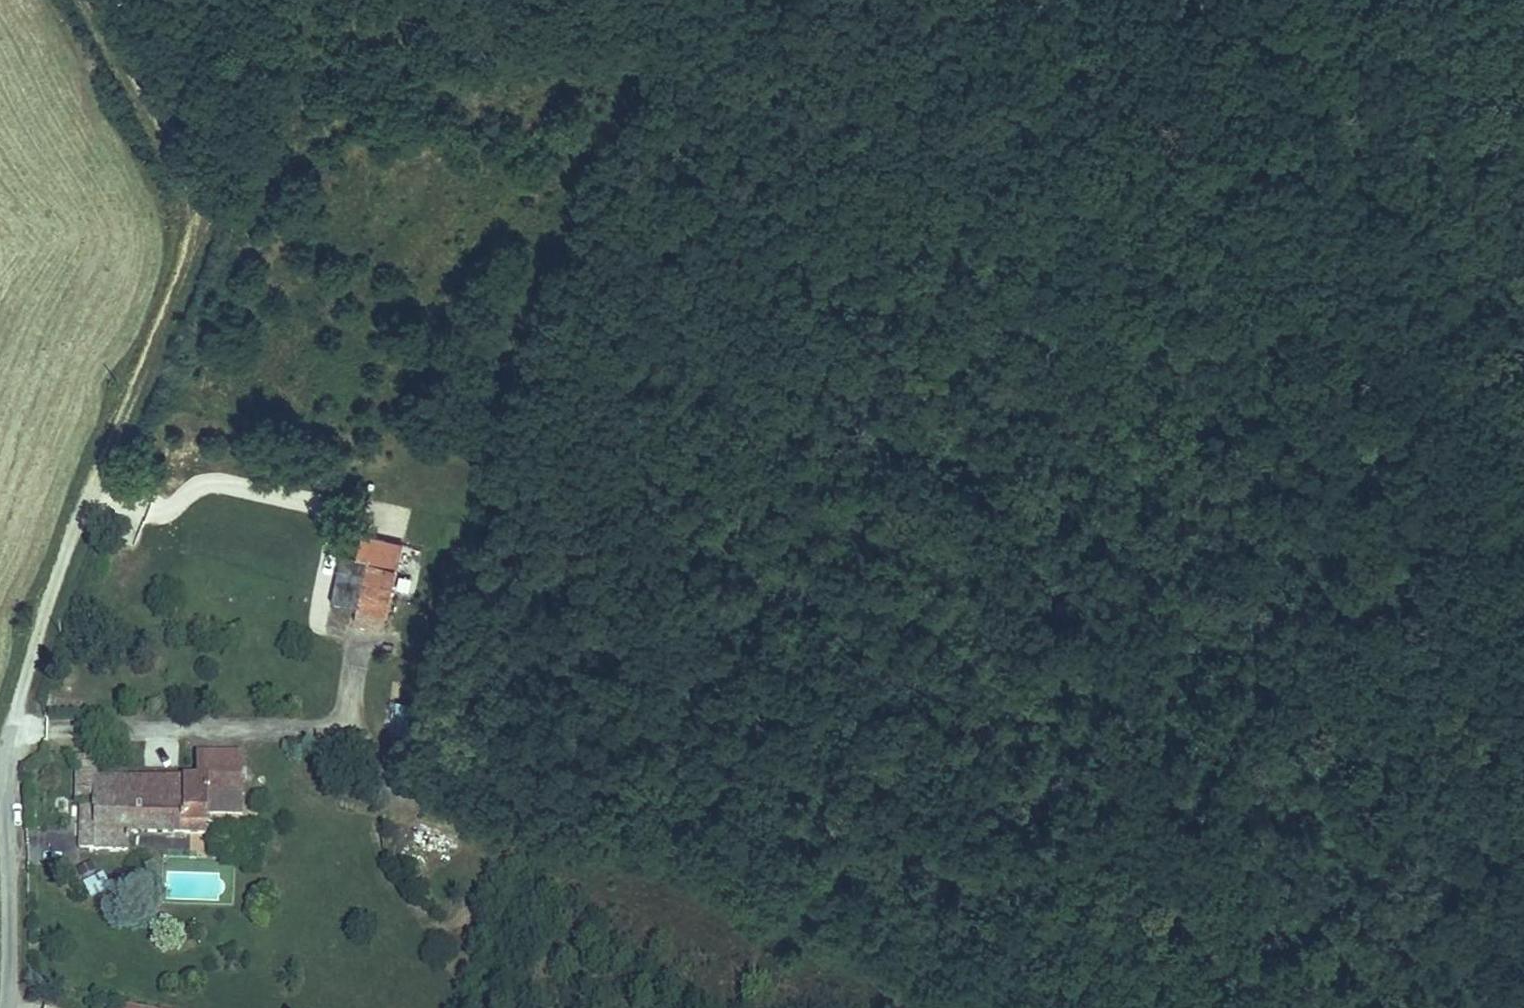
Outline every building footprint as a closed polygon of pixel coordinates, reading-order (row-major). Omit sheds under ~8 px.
[(406,547),(369,534),(362,557),(375,561),(356,617),(378,625),(406,547)] [(96,756),(68,752),(62,797),(76,799),(88,801),(83,834),(81,844),(125,851),(127,832),(206,846),(211,816),(212,808),(242,813),(247,777),(200,770),(198,792),(195,805),(183,804),(184,790),(93,777),(96,756)] [(198,792),(184,790),(183,804),(195,805),(198,792)] [(88,801),(76,799),(71,833),(83,834),(88,801)] [(242,813),(212,808),(211,816),(240,821),(242,813)] [(103,874),(81,882),(88,899),(109,891),(103,874)]
